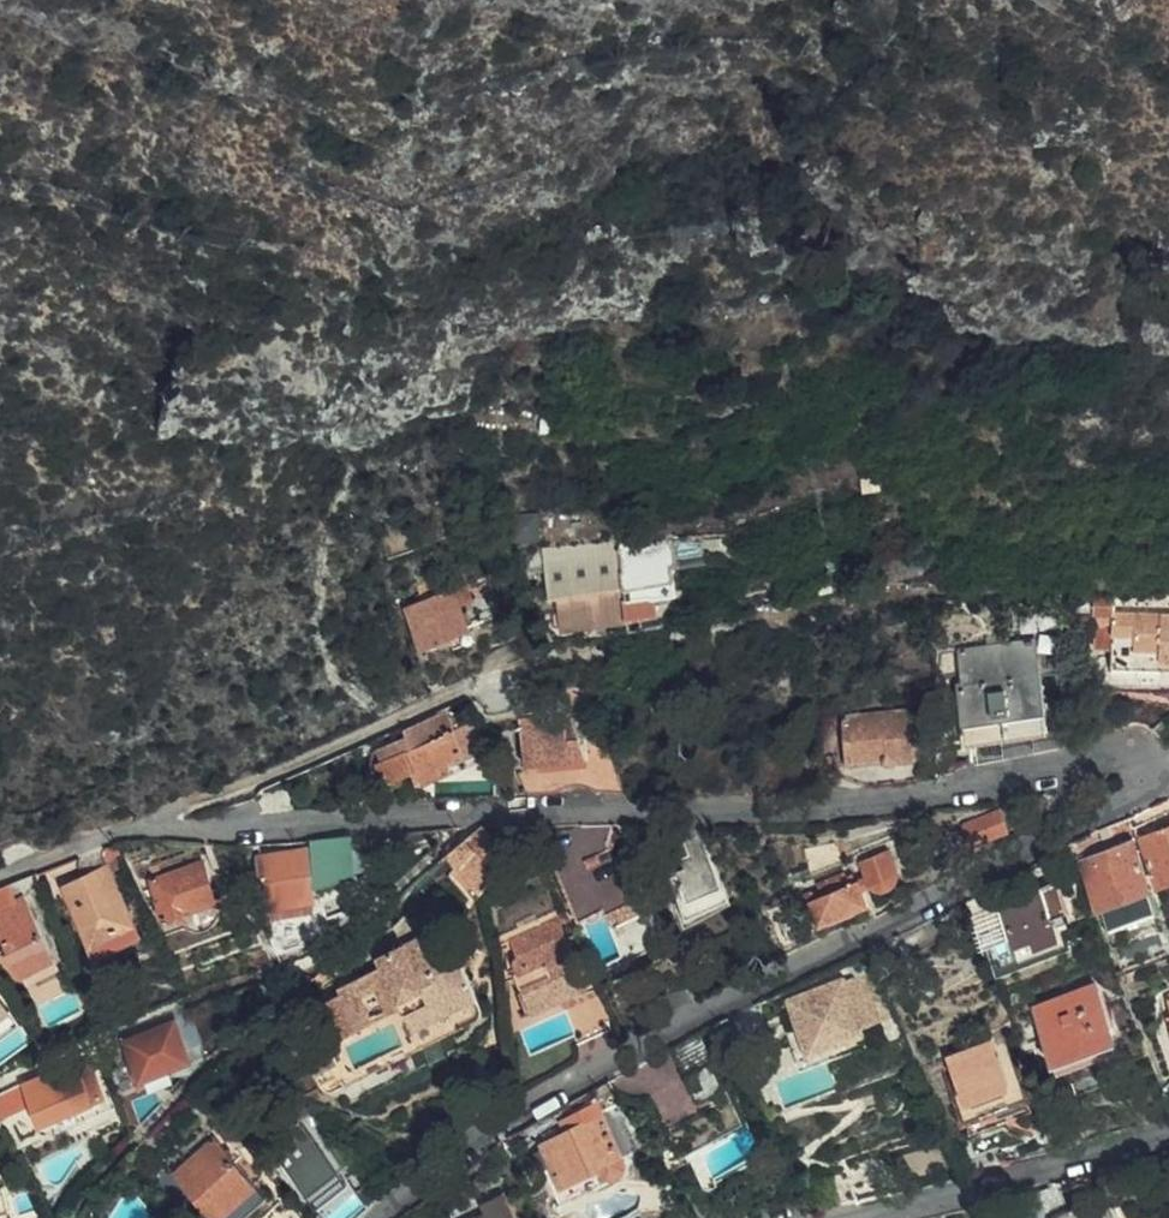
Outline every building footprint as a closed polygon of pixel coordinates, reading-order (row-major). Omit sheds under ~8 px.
[(510,512),(512,531),(512,536),(535,534),(532,510),(510,512)] [(890,550),(896,576),(932,568),(924,532),(906,536),(908,546),(890,550)] [(524,553),(619,542),(617,533),(523,545),(524,553)] [(896,577),(896,576),(890,550),(908,546),(906,536),(906,535),(868,543),(877,582),(896,577)] [(620,551),(619,542),(524,553),(527,569),(545,568),(550,595),(537,596),(540,603),(625,596),(624,589),(620,551)] [(625,596),(628,621),(678,615),(678,611),(711,608),(708,580),(676,582),(674,569),(680,568),(678,545),(625,551),(629,588),(624,589),(625,596)] [(625,551),(620,551),(624,589),(629,588),(625,551)] [(422,652),(452,639),(471,631),(468,625),(463,613),(461,608),(454,593),(469,586),(463,574),(449,581),(445,573),(415,587),(422,603),(405,610),(422,652)] [(475,600),(469,586),(454,593),(461,608),(475,600)] [(540,603),(549,624),(565,622),(566,627),(628,621),(625,596),(540,603)] [(463,613),(468,625),(475,622),(470,610),(463,613)] [(1120,665),(1140,664),(1141,685),(1168,684),(1168,674),(1168,625),(1114,628),(1115,643),(1098,644),(1099,667),(1120,665)] [(471,631),(452,639),(458,650),(475,642),(471,631)] [(955,685),(964,729),(1045,714),(1031,637),(956,651),(963,684),(955,685)] [(1140,664),(1120,665),(1121,686),(1141,685),(1140,664)] [(538,684),(490,691),(494,715),(542,707),(538,684)] [(536,725),(524,726),(526,765),(589,761),(588,740),(595,740),(587,712),(568,714),(568,717),(536,719),(536,725)] [(871,788),(940,779),(937,756),(911,759),(904,712),(841,722),(848,766),(868,765),(871,788)] [(443,713),(402,730),(404,737),(369,751),(380,777),(388,774),(391,780),(410,772),(414,781),(425,776),(425,775),(436,770),(437,771),(447,767),(445,761),(460,755),(443,713)] [(523,719),(524,726),(536,725),(536,719),(568,717),(568,714),(523,719)] [(1045,714),(964,729),(967,744),(1048,729),(1045,714)] [(479,755),(477,719),(460,720),(463,756),(479,755)] [(835,779),(871,788),(868,765),(848,766),(833,768),(835,779)] [(1018,827),(1009,806),(973,823),(984,844),(1018,827)] [(1130,818),(1110,827),(1113,833),(1132,824),(1130,818)] [(1110,827),(1103,831),(1105,836),(1113,833),(1110,827)] [(454,855),(467,869),(490,848),(505,867),(513,854),(488,828),(454,855)] [(1143,840),(1162,890),(1168,888),(1168,831),(1143,840)] [(692,843),(708,837),(705,832),(687,833),(692,843)] [(737,899),(708,837),(692,843),(695,850),(688,854),(683,844),(663,854),(695,919),(737,899)] [(265,878),(239,882),(252,907),(269,904),(271,907),(274,907),(314,899),(317,899),(315,886),(330,884),(351,875),(350,873),(368,868),(362,845),(350,841),(342,844),(344,851),(319,855),(320,859),(310,861),(308,852),(263,859),(265,878)] [(563,888),(578,917),(605,903),(616,925),(650,908),(650,907),(629,854),(618,860),(614,855),(608,856),(606,857),(602,851),(607,848),(605,844),(599,846),(573,851),(585,877),(563,888)] [(1150,893),(1133,844),(1084,862),(1102,911),(1150,893)] [(505,867),(490,848),(467,869),(487,893),(505,867)] [(861,865),(868,879),(873,891),(875,893),(878,894),(886,895),(892,893),(898,888),(900,881),(899,875),(888,853),(861,865)] [(1062,867),(1058,859),(1045,865),(1049,874),(1062,867)] [(220,900),(204,864),(155,885),(171,921),(176,919),(179,924),(186,924),(191,921),(193,917),(192,912),(220,900)] [(91,888),(87,879),(68,888),(98,953),(141,933),(112,869),(96,876),(100,885),(91,888)] [(96,876),(87,879),(91,888),(100,885),(96,876)] [(866,895),(860,882),(849,887),(845,878),(834,883),(837,892),(821,898),(816,894),(809,894),(805,897),(804,903),(807,908),(813,910),(816,909),(826,929),(872,908),(866,895)] [(868,879),(860,882),(866,895),(873,891),(868,879)] [(1068,890),(1065,882),(1027,896),(1029,901),(1003,911),(1018,949),(996,958),(999,967),(1064,942),(1058,926),(1073,919),(1062,893),(1068,890)] [(0,890),(0,947),(25,986),(60,969),(27,899),(33,896),(29,887),(15,895),(8,887),(0,890)] [(317,915),(314,899),(274,907),(276,922),(317,915)] [(605,972),(667,940),(650,908),(616,925),(605,903),(578,917),(605,972)] [(267,933),(278,954),(326,939),(321,918),(267,933)] [(446,928),(425,938),(430,949),(451,938),(446,928)] [(545,969),(542,960),(513,972),(523,994),(514,998),(524,1019),(565,1000),(581,1036),(604,1025),(572,958),(545,969)] [(899,1016),(878,973),(861,980),(859,978),(847,983),(846,981),(791,1004),(811,1053),(799,1057),(805,1072),(870,1046),(868,1041),(888,1033),(883,1023),(899,1016)] [(791,1004),(846,981),(844,976),(789,999),(791,1004)] [(392,980),(378,987),(392,1015),(405,1009),(392,980)] [(1119,1045),(1098,986),(1036,1009),(1058,1067),(1119,1045)] [(376,1023),(362,994),(349,1001),(363,1029),(376,1023)] [(487,1012),(481,1000),(457,1011),(415,1032),(423,1049),(485,1018),(487,1015),(487,1012)] [(0,1002),(0,1044),(19,1030),(0,1002)] [(129,1036),(131,1043),(147,1080),(195,1059),(190,1048),(205,1042),(193,1010),(129,1036)] [(904,1026),(899,1016),(883,1023),(888,1033),(904,1026)] [(951,1055),(954,1067),(1001,1047),(997,1038),(951,1055)] [(195,1059),(147,1080),(151,1090),(180,1077),(193,1079),(212,1060),(205,1042),(190,1048),(195,1059)] [(1001,1047),(954,1067),(957,1074),(948,1078),(967,1123),(1029,1101),(1005,1045),(1001,1047)] [(875,1058),(870,1046),(805,1072),(810,1084),(875,1058)] [(92,1054),(64,1065),(67,1073),(92,1064),(94,1070),(99,1068),(92,1054)] [(92,1064),(67,1073),(24,1090),(35,1114),(26,1116),(32,1128),(41,1136),(49,1136),(62,1134),(119,1112),(114,1099),(108,1102),(94,1070),(92,1064)] [(600,1105),(572,1120),(577,1130),(569,1134),(545,1146),(568,1187),(603,1169),(607,1174),(612,1178),(616,1178),(624,1177),(628,1172),(629,1159),(642,1152),(624,1119),(610,1126),(600,1105)] [(577,1130),(572,1120),(564,1124),(569,1134),(577,1130)] [(237,1137),(227,1127),(219,1135),(225,1142),(230,1137),(237,1137)] [(214,1137),(174,1173),(197,1199),(186,1208),(194,1217),(246,1217),(269,1197),(237,1162),(244,1156),(237,1148),(229,1154),(214,1137)] [(348,1168),(327,1140),(286,1174),(307,1201),(348,1168)] [(612,1179),(616,1178),(612,1178),(607,1174),(603,1169),(568,1187),(575,1199),(612,1179)] [(9,1190),(5,1191),(0,1175),(0,1217),(17,1217),(9,1190)] [(484,1207),(480,1196),(454,1205),(458,1216),(484,1207)] [(1055,1217),(1112,1217),(1102,1196),(1055,1217)] [(513,1200),(492,1208),(496,1217),(520,1217),(513,1200)]
